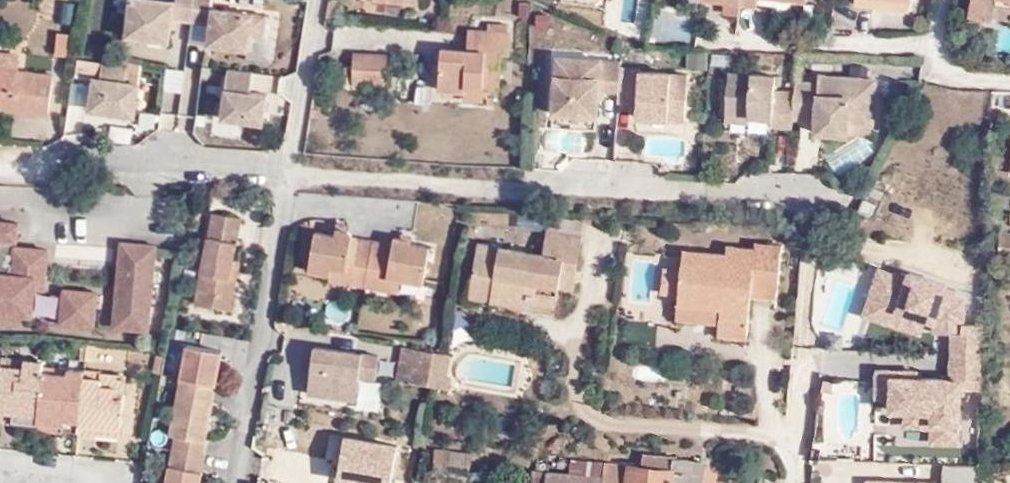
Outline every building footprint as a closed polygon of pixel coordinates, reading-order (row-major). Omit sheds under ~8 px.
[(176,3),(151,0),(132,0),(128,35),(168,41),(172,18),(191,20),(194,0),(176,0),(176,3)] [(213,0),(194,0),(191,20),(211,23),(209,44),(248,49),(250,35),(265,37),(267,16),(211,8),(213,0)] [(327,18),(336,19),(339,0),(330,0),(327,18)] [(740,6),(754,8),(756,0),(741,0),(740,6)] [(912,0),(856,0),(855,5),(911,11),(912,0)] [(968,16),(994,22),(997,4),(998,0),(971,0),(968,16)] [(738,24),(740,6),(726,4),(723,22),(738,24)] [(466,86),(485,88),(498,90),(501,54),(509,55),(511,34),(469,30),(467,51),(442,48),(438,90),(465,93),(466,86)] [(54,76),(19,72),(21,53),(0,51),(0,109),(50,115),(54,76)] [(389,55),(354,52),(352,84),(388,86),(389,55)] [(621,68),(621,62),(557,57),(553,113),(597,116),(598,89),(619,90),(621,68)] [(128,62),(98,58),(91,110),(135,116),(139,84),(135,84),(126,82),(128,62)] [(135,84),(137,64),(128,62),(126,82),(135,84)] [(638,92),(637,102),(635,117),(685,120),(688,86),(671,84),(672,74),(639,72),(639,70),(621,68),(619,90),(638,92)] [(252,90),(254,73),(228,70),(221,118),(264,125),(269,92),(252,90)] [(773,127),(791,128),(792,117),(794,91),(775,90),(776,76),(729,72),(726,116),(747,118),(773,120),(773,127)] [(689,76),(672,74),(671,84),(688,86),(689,76)] [(818,84),(795,82),(794,91),(792,117),(817,119),(816,133),(849,135),(850,121),(873,123),(876,79),(819,75),(818,84)] [(483,103),(485,88),(466,86),(465,93),(464,101),(483,103)] [(619,90),(618,100),(637,102),(638,92),(619,90)] [(216,135),(241,138),(243,124),(218,121),(216,135)] [(222,296),(234,298),(241,261),(234,260),(242,218),(213,212),(196,303),(220,308),(222,296)] [(31,316),(34,289),(44,290),(48,251),(18,248),(21,223),(0,221),(0,313),(31,316)] [(346,284),(366,287),(373,240),(353,237),(350,229),(337,227),(336,235),(315,231),(309,272),(331,275),(332,269),(347,272),(346,284)] [(565,257),(579,260),(583,236),(546,230),(542,253),(478,242),(473,274),(494,277),(490,302),(529,309),(530,305),(556,309),(560,289),(565,257)] [(1001,232),(1000,254),(1009,255),(1009,232),(1001,232)] [(413,239),(396,237),(395,236),(394,244),(373,240),(366,287),(386,290),(389,279),(401,281),(424,285),(430,247),(413,244),(413,239)] [(682,249),(677,304),(720,309),(719,325),(749,328),(753,296),(754,282),(778,284),(782,245),(755,242),(754,248),(727,246),(726,254),(682,249)] [(148,330),(155,247),(121,243),(114,328),(148,330)] [(574,292),(579,260),(565,257),(560,289),(574,292)] [(908,281),(878,268),(863,318),(917,336),(925,322),(938,326),(936,332),(953,332),(953,378),(893,375),(876,374),(875,401),(890,402),(889,413),(909,412),(907,429),(931,430),(931,447),(957,447),(960,426),(963,386),(980,386),(982,324),(968,325),(969,304),(950,286),(910,272),(908,281)] [(330,281),(346,284),(347,272),(332,269),(331,275),(330,281)] [(494,277),(473,274),(469,299),(490,302),(494,277)] [(389,279),(386,290),(400,292),(401,281),(389,279)] [(777,298),(778,284),(754,282),(753,296),(777,298)] [(96,293),(64,290),(60,323),(93,326),(96,293)] [(231,310),(234,298),(222,296),(220,308),(231,310)] [(720,309),(677,304),(675,321),(719,325),(720,309)] [(529,309),(556,313),(556,309),(530,305),(529,309)] [(749,328),(719,325),(717,336),(748,339),(749,328)] [(200,334),(171,328),(169,339),(198,345),(200,334)] [(95,362),(97,345),(88,344),(86,361),(95,362)] [(166,482),(202,482),(207,457),(203,456),(222,351),(187,345),(170,435),(175,436),(166,482)] [(379,354),(363,353),(314,346),(308,393),(357,400),(360,378),(375,379),(379,354)] [(430,373),(433,352),(403,347),(396,381),(427,387),(430,373)] [(452,355),(433,352),(430,373),(448,376),(452,355)] [(25,357),(3,356),(2,362),(2,364),(24,366),(25,357)] [(45,359),(25,357),(24,366),(2,364),(0,387),(0,416),(13,417),(14,414),(40,416),(44,371),(44,366),(45,359)] [(64,433),(79,434),(85,374),(85,370),(68,368),(67,373),(44,371),(40,416),(39,420),(39,424),(65,426),(64,432),(64,433)] [(85,374),(79,434),(95,436),(95,428),(122,431),(125,387),(118,387),(118,386),(119,372),(103,371),(102,376),(85,374)] [(127,373),(119,372),(118,386),(125,387),(127,373)] [(452,377),(448,376),(430,373),(427,387),(449,391),(452,377)] [(39,424),(39,430),(64,432),(65,426),(39,424)] [(95,428),(95,436),(121,439),(122,431),(95,428)] [(339,481),(354,482),(389,482),(395,445),(345,436),(339,481)] [(520,477),(471,477),(471,449),(434,449),(434,482),(520,482),(520,477)] [(624,482),(702,482),(704,460),(643,455),(641,466),(625,465),(624,482)] [(602,476),(603,463),(571,461),(570,474),(602,476)] [(603,463),(602,476),(602,482),(624,482),(625,465),(603,463)] [(864,478),(864,482),(976,482),(976,464),(942,463),(941,481),(864,478)] [(546,472),(533,471),(532,482),(545,482),(546,472)] [(602,476),(570,474),(546,472),(545,482),(602,482),(602,476)]
